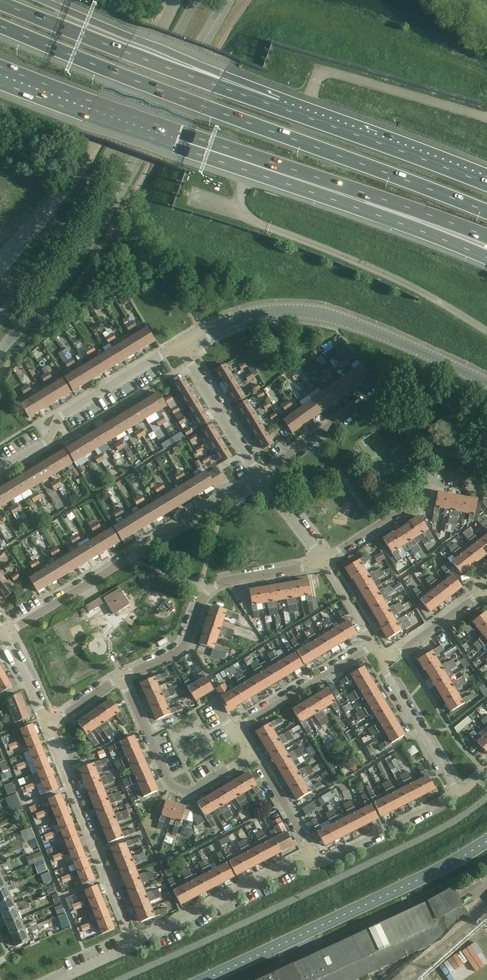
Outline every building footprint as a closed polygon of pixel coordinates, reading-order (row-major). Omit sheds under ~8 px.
[(125,297),(119,300),(119,301),(122,306),(128,303),(125,297)] [(62,327),(65,332),(70,328),(67,324),(62,327)] [(113,334),(112,334),(109,328),(105,330),(107,332),(109,336),(112,342),(116,340),(113,334)] [(146,328),(135,335),(144,349),(155,342),(146,328)] [(109,345),(112,342),(109,336),(107,332),(103,334),(105,338),(109,345)] [(144,349),(135,335),(125,341),(134,355),(144,349)] [(134,355),(125,341),(115,347),(124,361),(134,355)] [(124,361),(115,347),(105,353),(113,367),(124,361)] [(89,363),(85,365),(93,379),(103,373),(95,359),(92,355),(88,348),(84,351),(88,357),(86,358),(89,363)] [(70,374),(64,378),(72,392),(83,385),(66,358),(63,353),(62,351),(58,354),(64,363),(70,374)] [(113,367),(105,353),(95,359),(103,373),(113,367)] [(70,356),(66,358),(83,385),(93,379),(85,365),(78,369),(72,358),(71,359),(70,356)] [(350,372),(354,370),(351,366),(351,365),(347,359),(343,362),(347,368),(350,372)] [(244,362),(238,366),(241,371),(247,367),(244,362)] [(343,371),(347,368),(343,362),(339,365),(343,371)] [(225,365),(216,370),(222,381),(232,376),(226,365),(225,365)] [(350,372),(360,386),(370,378),(360,365),(354,370),(350,372)] [(247,381),(254,378),(258,375),(256,371),(251,374),(251,373),(245,377),(247,381)] [(360,386),(350,372),(341,379),(350,392),(360,386)] [(232,376),(222,381),(229,392),(239,386),(243,384),(236,373),(234,374),(232,376)] [(323,376),(328,382),(332,379),(327,373),(323,376)] [(328,382),(323,376),(320,378),(324,384),(328,382)] [(51,386),(59,400),(70,393),(61,379),(51,386)] [(180,396),(190,390),(183,379),(174,385),(180,396)] [(350,392),(341,379),(331,386),(340,399),(350,392)] [(251,388),(254,392),(260,389),(257,384),(251,388)] [(59,400),(51,386),(41,392),(49,406),(59,400)] [(239,386),(229,392),(236,403),(245,397),(239,386)] [(308,386),(304,389),(308,395),(312,393),(308,386)] [(340,399),(331,386),(321,393),(331,406),(340,399)] [(308,395),(304,389),(300,392),(305,398),(308,395)] [(190,390),(180,396),(187,406),(196,400),(190,390)] [(256,395),(258,400),(265,396),(262,391),(256,395)] [(49,406),(41,392),(31,398),(39,412),(49,406)] [(321,393),(312,400),(321,413),(331,406),(321,393)] [(156,414),(167,408),(158,394),(147,400),(156,414)] [(164,400),(167,404),(173,401),(170,396),(164,400)] [(39,412),(31,398),(20,405),(29,418),(39,412)] [(137,406),(146,421),(156,414),(147,400),(137,406)] [(196,400),(187,406),(193,417),(203,411),(196,400)] [(254,411),(247,401),(247,400),(237,406),(244,417),(254,411)] [(302,407),(311,420),(321,413),(312,400),(302,407)] [(285,403),(289,409),(293,407),(288,401),(285,403)] [(262,406),(265,410),(271,407),(268,402),(262,406)] [(289,409),(285,403),(281,406),(285,412),(289,409)] [(127,412),(136,427),(146,421),(137,406),(127,412)] [(311,420),(302,407),(292,414),(301,427),(311,420)] [(203,411),(193,417),(200,428),(210,422),(203,411)] [(251,428),(260,422),(254,412),(254,411),(244,417),(251,428)] [(117,419),(126,433),(136,427),(127,412),(117,419)] [(269,416),(271,421),(277,417),(275,413),(269,416)] [(301,427),(292,414),(282,421),(291,434),(301,427)] [(163,425),(159,418),(155,421),(155,422),(159,427),(163,425)] [(10,428),(17,424),(14,419),(7,424),(10,428)] [(107,425),(115,439),(126,433),(117,419),(107,425)] [(260,422),(251,428),(257,439),(267,433),(260,422)] [(278,432),(284,428),(281,423),(275,427),(278,432)] [(97,431),(105,445),(115,439),(107,425),(97,431)] [(208,442),(218,436),(212,425),(202,431),(208,442)] [(190,428),(184,432),(187,436),(193,433),(190,428)] [(97,431),(86,437),(95,451),(99,449),(105,445),(97,431)] [(273,444),(273,443),(267,433),(257,439),(264,450),(273,444)] [(197,440),(194,436),(188,439),(191,444),(197,440)] [(218,436),(208,442),(215,453),(225,447),(218,436)] [(76,443),(85,458),(95,451),(86,437),(76,443)] [(85,458),(76,443),(66,450),(74,464),(85,458)] [(201,447),(198,448),(195,450),(197,455),(203,451),(201,447)] [(225,447),(215,453),(222,464),(231,458),(225,447)] [(64,451),(53,458),(61,471),(68,468),(71,472),(74,470),(72,465),(64,451)] [(207,457),(201,461),(204,465),(210,462),(207,457)] [(43,464),(51,478),(61,471),(53,458),(43,464)] [(202,467),(199,461),(194,463),(198,470),(202,467)] [(33,470),(41,484),(51,478),(43,464),(33,470)] [(77,468),(81,475),(85,472),(82,466),(77,468)] [(195,478),(203,492),(212,486),(213,488),(224,481),(216,468),(207,474),(205,471),(195,478)] [(23,476),(31,490),(41,484),(33,470),(23,476)] [(71,472),(74,478),(79,476),(75,470),(74,470),(71,472)] [(12,482),(21,496),(31,490),(23,476),(12,482)] [(203,492),(195,478),(185,484),(193,498),(203,492)] [(12,482),(2,489),(11,502),(13,507),(17,513),(20,518),(23,522),(27,519),(23,511),(21,511),(17,504),(23,500),(21,496),(12,482)] [(161,492),(157,485),(155,482),(151,484),(157,495),(161,492)] [(193,498),(185,484),(174,490),(183,504),(193,498)] [(0,508),(11,502),(2,489),(0,490),(0,508)] [(183,504),(174,490),(164,496),(172,510),(183,504)] [(444,510),(448,495),(437,493),(432,521),(437,522),(439,509),(444,510)] [(448,495),(444,510),(450,511),(447,524),(452,525),(457,497),(448,495)] [(172,510),(164,496),(154,502),(162,516),(172,510)] [(463,519),(464,514),(467,499),(457,497),(452,525),(456,526),(457,519),(458,519),(458,518),(463,519)] [(468,521),(473,522),(477,501),(467,499),(464,514),(469,515),(468,521)] [(152,522),(162,516),(154,502),(144,509),(152,522)] [(20,518),(13,507),(9,509),(16,521),(20,518)] [(120,508),(116,510),(120,517),(124,514),(120,508)] [(133,515),(142,529),(152,522),(144,509),(133,515)] [(142,529),(133,515),(123,521),(131,535),(142,529)] [(482,522),(483,522),(478,516),(477,521),(484,530),(486,534),(486,528),(482,522)] [(429,543),(434,540),(419,517),(410,523),(419,537),(422,535),(424,538),(426,537),(429,543)] [(30,520),(35,527),(39,525),(34,518),(30,520)] [(131,535),(123,521),(113,528),(121,541),(131,535)] [(421,551),(416,544),(422,541),(419,537),(410,523),(409,523),(409,524),(401,529),(417,554),(417,553),(421,551)] [(93,524),(89,526),(93,533),(97,531),(93,524)] [(484,557),(486,554),(486,544),(482,538),(479,541),(475,536),(475,537),(469,528),(465,531),(484,557)] [(100,535),(108,549),(119,543),(110,529),(100,535)] [(393,533),(392,534),(401,548),(404,554),(410,550),(413,556),(415,555),(419,562),(422,561),(417,554),(401,529),(393,534),(393,533)] [(467,550),(476,563),(484,557),(465,531),(462,534),(468,542),(472,547),(467,550)] [(392,534),(383,540),(393,557),(397,563),(402,560),(402,559),(406,556),(404,554),(401,548),(392,534)] [(108,549),(100,535),(90,541),(98,555),(108,549)] [(98,555),(90,541),(80,548),(88,562),(98,555)] [(451,546),(469,568),(476,563),(467,550),(463,553),(460,548),(459,549),(455,543),(451,546)] [(457,559),(452,563),(461,575),(469,568),(451,546),(448,548),(457,559)] [(88,562),(80,548),(69,554),(78,568),(88,562)] [(385,559),(382,552),(373,557),(377,564),(385,559)] [(78,568),(69,554),(59,560),(68,574),(78,568)] [(350,578),(365,570),(363,567),(367,564),(366,563),(371,560),(368,555),(345,569),(350,578)] [(32,561),(36,568),(40,566),(34,556),(30,558),(32,562),(32,561)] [(68,574),(59,560),(49,566),(58,580),(68,574)] [(3,568),(6,572),(12,568),(9,564),(3,568)] [(444,582),(453,594),(461,588),(444,565),(440,568),(445,574),(444,574),(448,579),(444,582)] [(58,580),(49,566),(39,572),(47,586),(58,580)] [(365,570),(350,578),(351,579),(352,579),(357,586),(381,572),(379,569),(368,575),(365,570)] [(28,579),(37,593),(47,586),(39,572),(28,579)] [(381,572),(357,586),(362,595),(380,584),(377,579),(384,576),(381,572)] [(11,578),(14,582),(19,578),(16,573),(11,578)] [(143,573),(138,576),(142,584),(147,581),(143,573)] [(453,594),(444,582),(440,585),(436,581),(431,575),(428,578),(445,600),(453,594)] [(445,600),(428,578),(425,580),(429,586),(432,591),(428,594),(438,606),(445,600)] [(0,586),(0,591),(5,598),(14,591),(7,581),(0,586)] [(298,583),(301,598),(306,597),(309,614),(318,609),(316,598),(311,599),(308,581),(298,583)] [(288,584),(293,613),(298,612),(295,599),(301,598),(298,583),(288,584)] [(279,586),(281,601),(287,600),(289,613),(293,613),(288,584),(279,586)] [(367,604),(392,589),(389,585),(383,589),(380,584),(362,595),(367,604)] [(400,584),(392,589),(394,593),(398,591),(399,593),(404,590),(400,584)] [(103,596),(101,597),(105,603),(113,615),(129,605),(122,593),(123,592),(120,586),(103,596)] [(269,588),(274,616),(274,619),(279,618),(276,602),(281,601),(279,586),(269,588)] [(438,606),(428,594),(424,597),(420,593),(416,587),(412,590),(429,613),(438,606)] [(267,604),(268,609),(269,609),(270,616),(274,616),(269,588),(259,589),(262,604),(267,604)] [(259,619),(257,611),(263,610),(262,604),(259,589),(249,591),(254,619),(259,619)] [(390,602),(388,597),(388,596),(394,593),(392,589),(367,604),(372,613),(386,605),(390,602)] [(85,607),(85,608),(89,613),(96,608),(93,602),(85,607)] [(386,605),(372,613),(378,621),(402,607),(400,602),(394,606),(393,606),(388,609),(386,605)] [(209,617),(223,622),(225,616),(237,620),(239,616),(212,607),(209,617)] [(402,607),(378,621),(382,629),(381,630),(382,631),(401,619),(398,613),(404,610),(402,607)] [(339,626),(347,640),(356,634),(341,610),(338,612),(341,619),(344,624),(339,626)] [(486,624),(486,615),(485,613),(463,630),(467,634),(472,630),(473,631),(476,629),(478,631),(486,624)] [(205,626),(233,635),(234,631),(221,627),(223,622),(209,617),(205,626)] [(347,640),(339,626),(335,629),(332,624),(328,618),(324,620),(339,645),(347,640)] [(408,621),(404,623),(401,619),(382,631),(387,640),(411,626),(408,621)] [(309,620),(303,623),(306,628),(312,624),(309,620)] [(339,645),(324,620),(316,625),(320,632),(330,650),(339,645)] [(486,637),(486,624),(478,631),(483,636),(478,640),(472,645),(474,648),(486,637)] [(202,635),(217,640),(219,635),(231,639),(233,635),(205,626),(202,635)] [(307,631),(322,655),(330,650),(320,632),(315,635),(315,634),(315,635),(311,628),(307,631)] [(303,642),(306,646),(305,647),(313,660),(322,655),(307,631),(304,633),(307,639),(303,642)] [(217,640),(202,635),(199,645),(213,650),(211,656),(224,660),(228,649),(215,645),(217,640)] [(474,648),(478,652),(483,647),(484,647),(486,645),(486,637),(474,648)] [(165,639),(157,643),(159,648),(168,643),(165,639)] [(294,639),(290,641),(304,665),(313,660),(305,647),(306,646),(303,642),(303,641),(298,645),(294,639)] [(290,656),(286,659),(294,672),(302,667),(288,642),(284,645),(287,651),(290,656)] [(423,669),(437,661),(436,658),(439,656),(438,654),(444,651),(441,646),(418,660),(423,669)] [(454,646),(442,653),(445,657),(457,650),(454,646)] [(283,654),(278,657),(274,651),(270,653),(285,677),(294,672),(286,659),(283,654)] [(269,669),(277,682),(285,677),(270,653),(267,655),(270,661),(273,667),(269,669)] [(437,661),(423,669),(424,671),(425,670),(429,677),(454,663),(452,660),(446,663),(441,666),(437,661)] [(253,663),(268,688),(277,682),(269,669),(264,672),(261,667),(257,661),(253,663)] [(268,688),(253,663),(250,665),(257,677),(252,679),(260,693),(268,688)] [(454,663),(429,677),(435,686),(435,687),(448,679),(453,676),(450,671),(456,667),(454,663)] [(196,683),(204,696),(213,691),(198,666),(194,669),(201,680),(196,683)] [(355,684),(369,676),(363,667),(338,682),(341,687),(348,682),(351,687),(356,685),(355,684)] [(227,669),(224,671),(229,680),(232,678),(227,669)] [(240,671),(236,673),(251,698),(260,693),(252,679),(247,682),(244,677),(243,676),(240,671)] [(166,673),(140,684),(144,693),(158,687),(156,682),(168,677),(166,672),(166,673)] [(251,698),(236,673),(233,675),(240,687),(235,690),(243,703),(251,698)] [(204,696),(196,683),(191,686),(188,680),(188,681),(185,674),(181,677),(195,701),(204,696)] [(349,700),(374,685),(369,676),(355,684),(356,685),(358,689),(353,692),(347,696),(349,700)] [(448,679),(435,687),(440,695),(464,680),(462,676),(451,683),(448,679)] [(0,694),(12,688),(6,677),(0,680),(0,693),(0,694)] [(464,680),(440,695),(445,703),(458,695),(456,691),(461,688),(460,688),(467,684),(464,680)] [(339,694),(332,683),(328,685),(331,690),(336,697),(339,694)] [(224,684),(215,689),(219,694),(224,703),(222,704),(221,704),(225,710),(227,714),(236,709),(235,707),(243,703),(235,690),(230,693),(227,688),(224,684)] [(374,685),(349,700),(351,703),(359,699),(361,704),(379,693),(374,685)] [(158,687),(144,693),(148,702),(175,691),(173,687),(167,689),(161,692),(158,687)] [(327,690),(318,695),(326,708),(331,705),(334,711),(338,717),(342,714),(327,690)] [(175,691),(148,702),(152,712),(166,705),(164,700),(176,695),(175,691)] [(361,704),(354,708),(357,713),(359,716),(384,702),(379,693),(361,704)] [(458,695),(445,703),(450,712),(475,698),(472,694),(466,697),(461,700),(458,695)] [(10,713),(25,707),(20,695),(5,701),(10,713)] [(318,695),(310,700),(325,725),(328,722),(324,716),(330,713),(326,708),(318,695)] [(102,706),(111,719),(116,716),(123,726),(127,724),(111,700),(102,706)] [(310,700),(301,705),(309,718),(310,718),(314,716),(317,721),(321,727),(325,725),(310,700)] [(384,702),(359,716),(361,720),(368,716),(371,721),(376,718),(389,710),(384,702)] [(349,704),(342,708),(345,714),(352,710),(349,704)] [(174,708),(169,710),(166,705),(152,712),(157,721),(183,710),(181,705),(174,708)] [(309,718),(301,705),(293,711),(307,735),(312,733),(305,721),(309,718)] [(94,712),(111,735),(114,733),(107,722),(111,719),(102,706),(94,712)] [(25,707),(10,713),(14,724),(29,718),(25,707)] [(389,710),(376,718),(378,723),(373,726),(374,726),(367,730),(369,733),(394,719),(389,710)] [(485,727),(480,732),(486,739),(486,724),(483,719),(483,718),(476,711),(473,714),(480,721),(485,727)] [(86,717),(95,730),(99,727),(107,738),(111,735),(94,712),(86,717)] [(95,730),(86,717),(78,723),(94,747),(98,744),(90,733),(95,730)] [(468,717),(454,728),(457,734),(472,722),(468,717)] [(261,741),(274,733),(272,728),(283,722),(280,718),(256,732),(261,741)] [(394,719),(369,733),(372,737),(378,733),(378,734),(383,731),(386,735),(399,727),(394,719)] [(19,730),(20,731),(24,741),(37,736),(32,725),(19,730)] [(384,743),(377,747),(380,751),(404,736),(399,727),(386,735),(381,738),(384,742),(384,743)] [(266,750),(291,735),(289,731),(277,738),(274,733),(261,741),(266,750)] [(469,735),(486,754),(486,739),(480,732),(477,735),(473,731),(469,735)] [(271,758),(284,750),(282,746),(287,743),(287,742),(293,739),(291,735),(266,750),(271,758)] [(28,752),(41,747),(37,736),(24,741),(28,752)] [(107,748),(109,753),(121,747),(123,752),(137,746),(133,737),(107,748)] [(115,767),(141,755),(137,746),(123,752),(126,757),(113,763),(115,767)] [(32,762),(45,757),(41,747),(28,752),(32,762)] [(276,767),(301,752),(299,748),(287,755),(284,750),(271,758),(276,767)] [(103,750),(97,753),(100,760),(106,757),(103,750)] [(300,764),(297,759),(303,756),(301,752),(276,767),(281,775),(295,767),(300,764)] [(131,770),(145,764),(141,755),(115,767),(117,771),(129,765),(131,770)] [(36,773),(49,768),(45,757),(32,762),(36,773)] [(83,779),(102,771),(100,766),(107,763),(106,759),(79,769),(83,779)] [(2,773),(8,770),(5,761),(0,763),(0,767),(2,773)] [(123,785),(149,773),(145,764),(131,770),(134,775),(121,781),(123,785)] [(418,781),(425,795),(434,790),(421,764),(417,767),(420,773),(423,778),(418,781)] [(287,783),(311,769),(309,765),(297,772),(295,767),(281,775),(287,783)] [(41,784),(54,778),(49,768),(36,773),(41,784)] [(311,769),(287,783),(292,792),(310,781),(307,777),(307,776),(313,772),(311,769)] [(87,788),(113,778),(112,774),(99,778),(97,774),(103,771),(102,771),(83,779),(87,788)] [(0,775),(0,776),(2,781),(12,778),(9,772),(0,775)] [(425,795),(418,781),(413,783),(411,778),(410,778),(407,772),(403,774),(416,799),(425,795)] [(139,788),(153,782),(149,773),(123,785),(125,789),(137,783),(139,788)] [(240,779),(248,792),(252,789),(259,801),(263,798),(249,773),(240,779)] [(416,799),(403,774),(399,776),(405,787),(400,790),(407,804),(416,799)] [(54,778),(41,784),(45,795),(58,789),(54,778)] [(90,797),(105,792),(103,787),(108,785),(108,784),(115,782),(113,778),(87,788),(90,797)] [(231,784),(246,808),(250,806),(243,795),(248,792),(240,779),(231,784)] [(310,781),(292,792),(297,801),(321,786),(319,782),(313,786),(310,781)] [(407,804),(400,790),(396,792),(393,787),(389,781),(386,783),(399,808),(407,804)] [(130,799),(131,803),(158,792),(153,782),(139,788),(142,793),(130,799)] [(399,808),(386,783),(382,785),(388,796),(383,799),(390,813),(399,808)] [(223,789),(230,802),(235,799),(242,811),(246,808),(231,784),(223,789)] [(214,794),(228,819),(232,816),(229,810),(226,805),(230,802),(223,789),(214,794)] [(381,794),(376,797),(375,796),(372,790),(368,792),(381,817),(390,813),(383,799),(381,794)] [(105,792),(90,797),(94,807),(120,796),(119,792),(107,797),(105,792)] [(361,810),(368,824),(378,819),(365,793),(360,796),(364,802),(363,802),(366,808),(361,810)] [(124,794),(120,796),(94,807),(98,816),(112,810),(110,805),(126,798),(124,794)] [(206,799),(213,812),(218,809),(225,821),(228,819),(214,794),(206,799)] [(52,811),(65,806),(60,795),(47,800),(52,811)] [(213,812),(206,799),(197,804),(197,805),(204,816),(211,829),(215,826),(209,815),(213,812)] [(19,801),(8,806),(11,814),(22,809),(19,801)] [(368,824),(361,810),(356,813),(350,801),(347,803),(360,828),(368,824)] [(171,819),(175,805),(165,802),(157,829),(161,830),(165,818),(171,819)] [(317,810),(313,803),(301,809),(306,816),(317,810)] [(360,828),(347,803),(343,805),(346,811),(346,812),(341,814),(342,814),(344,819),(351,833),(360,828)] [(175,805),(171,819),(176,821),(174,826),(172,833),(177,835),(182,820),(185,810),(185,808),(175,805)] [(193,807),(191,808),(194,820),(194,821),(197,827),(204,823),(201,817),(204,816),(197,805),(193,807)] [(56,822),(69,817),(65,806),(52,811),(56,822)] [(328,820),(328,821),(324,823),(333,842),(342,837),(329,812),(328,810),(327,808),(324,810),(326,813),(325,814),(328,820)] [(101,825),(128,814),(126,810),(119,813),(114,815),(112,810),(98,816),(101,825)] [(332,810),(329,812),(342,837),(351,833),(344,819),(342,814),(337,817),(336,816),(333,810),(332,810)] [(105,834),(119,828),(117,823),(123,821),(129,818),(128,814),(101,825),(105,834)] [(60,832),(73,827),(69,817),(56,822),(60,832)] [(280,819),(271,823),(274,830),(269,832),(273,839),(280,853),(287,849),(287,850),(297,845),(292,837),(290,839),(280,819)] [(318,825),(315,819),(311,821),(324,846),(333,842),(324,823),(319,826),(319,825),(318,825)] [(64,843),(77,838),(73,827),(60,832),(64,843)] [(30,828),(20,832),(25,843),(28,841),(35,838),(31,831),(30,828)] [(119,828),(105,834),(109,844),(135,833),(133,828),(121,833),(119,828)] [(192,831),(183,828),(181,833),(190,836),(192,831)] [(254,831),(255,834),(254,834),(260,846),(255,849),(262,862),(271,858),(258,832),(257,829),(254,831)] [(262,830),(258,832),(271,858),(280,853),(273,839),(268,842),(266,837),(265,837),(262,830)] [(69,854),(81,849),(77,838),(64,843),(69,854)] [(115,858),(129,853),(127,848),(139,843),(137,838),(111,849),(115,858)] [(31,849),(38,847),(35,839),(28,842),(30,847),(31,849)] [(240,842),(253,867),(262,862),(255,849),(251,851),(245,839),(240,842)] [(23,843),(22,844),(24,850),(30,847),(28,842),(28,841),(25,843),(23,843)] [(238,858),(245,871),(253,867),(240,842),(237,843),(243,855),(238,858)] [(245,871),(238,858),(233,860),(227,848),(223,851),(236,876),(245,871)] [(73,864),(86,859),(81,849),(69,854),(73,864)] [(44,860),(41,852),(32,856),(35,863),(44,860)] [(222,866),(217,868),(217,869),(224,882),(233,877),(220,852),(216,854),(219,861),(222,866)] [(118,867),(145,857),(143,853),(131,858),(129,853),(115,858),(118,867)] [(60,860),(58,855),(52,857),(53,860),(50,861),(51,864),(60,860)] [(122,877),(136,871),(134,866),(140,864),(146,861),(145,857),(118,867),(122,877)] [(77,875),(90,870),(86,859),(73,864),(77,875)] [(215,864),(210,866),(206,859),(202,861),(215,887),(224,882),(217,869),(217,868),(215,864)] [(199,878),(206,891),(215,887),(202,861),(198,863),(204,875),(199,878)] [(184,871),(198,896),(206,891),(199,878),(195,880),(192,875),(188,868),(184,871)] [(90,870),(77,875),(82,886),(94,881),(90,870)] [(126,886),(152,875),(151,871),(144,874),(138,876),(136,871),(122,877),(126,886)] [(180,882),(182,887),(189,900),(198,896),(184,871),(181,872),(184,879),(180,882)] [(49,872),(40,876),(44,884),(52,881),(49,872)] [(152,875),(126,886),(129,895),(144,889),(142,884),(154,879),(152,875)] [(61,878),(58,879),(60,885),(63,884),(63,883),(68,881),(66,876),(61,878)] [(171,878),(167,880),(180,905),(189,900),(182,887),(178,889),(175,884),(174,884),(171,878)] [(45,888),(48,895),(56,892),(53,885),(45,888)] [(88,902),(101,897),(97,886),(84,891),(88,902)] [(12,899),(7,888),(0,891),(0,904),(12,899)] [(440,941),(444,936),(455,925),(469,917),(452,888),(427,902),(319,952),(292,965),(260,979),(357,979),(440,941)] [(133,904),(159,894),(158,889),(146,894),(144,889),(129,895),(133,904)] [(51,896),(55,905),(60,903),(57,893),(51,896)] [(136,913),(151,908),(149,902),(161,898),(159,894),(133,904),(136,913)] [(70,897),(65,899),(69,910),(73,908),(72,906),(74,905),(70,897)] [(92,913),(105,908),(101,897),(88,902),(92,913)] [(14,904),(12,899),(0,904),(0,911),(2,915),(16,909),(21,907),(28,904),(32,902),(30,898),(20,902),(14,904)] [(54,908),(57,916),(65,913),(61,905),(54,908)] [(97,924),(110,919),(105,908),(92,913),(97,924)] [(151,908),(136,913),(140,923),(167,912),(165,908),(158,911),(158,910),(153,912),(151,908)] [(6,926),(21,920),(16,909),(2,915),(6,926)] [(57,917),(62,930),(70,927),(65,914),(57,917)] [(110,919),(97,924),(101,935),(114,930),(110,919)] [(28,923),(23,926),(21,920),(6,926),(11,937),(37,925),(35,921),(29,924),(28,923)] [(30,941),(27,934),(38,929),(37,925),(11,937),(15,947),(30,941)]
